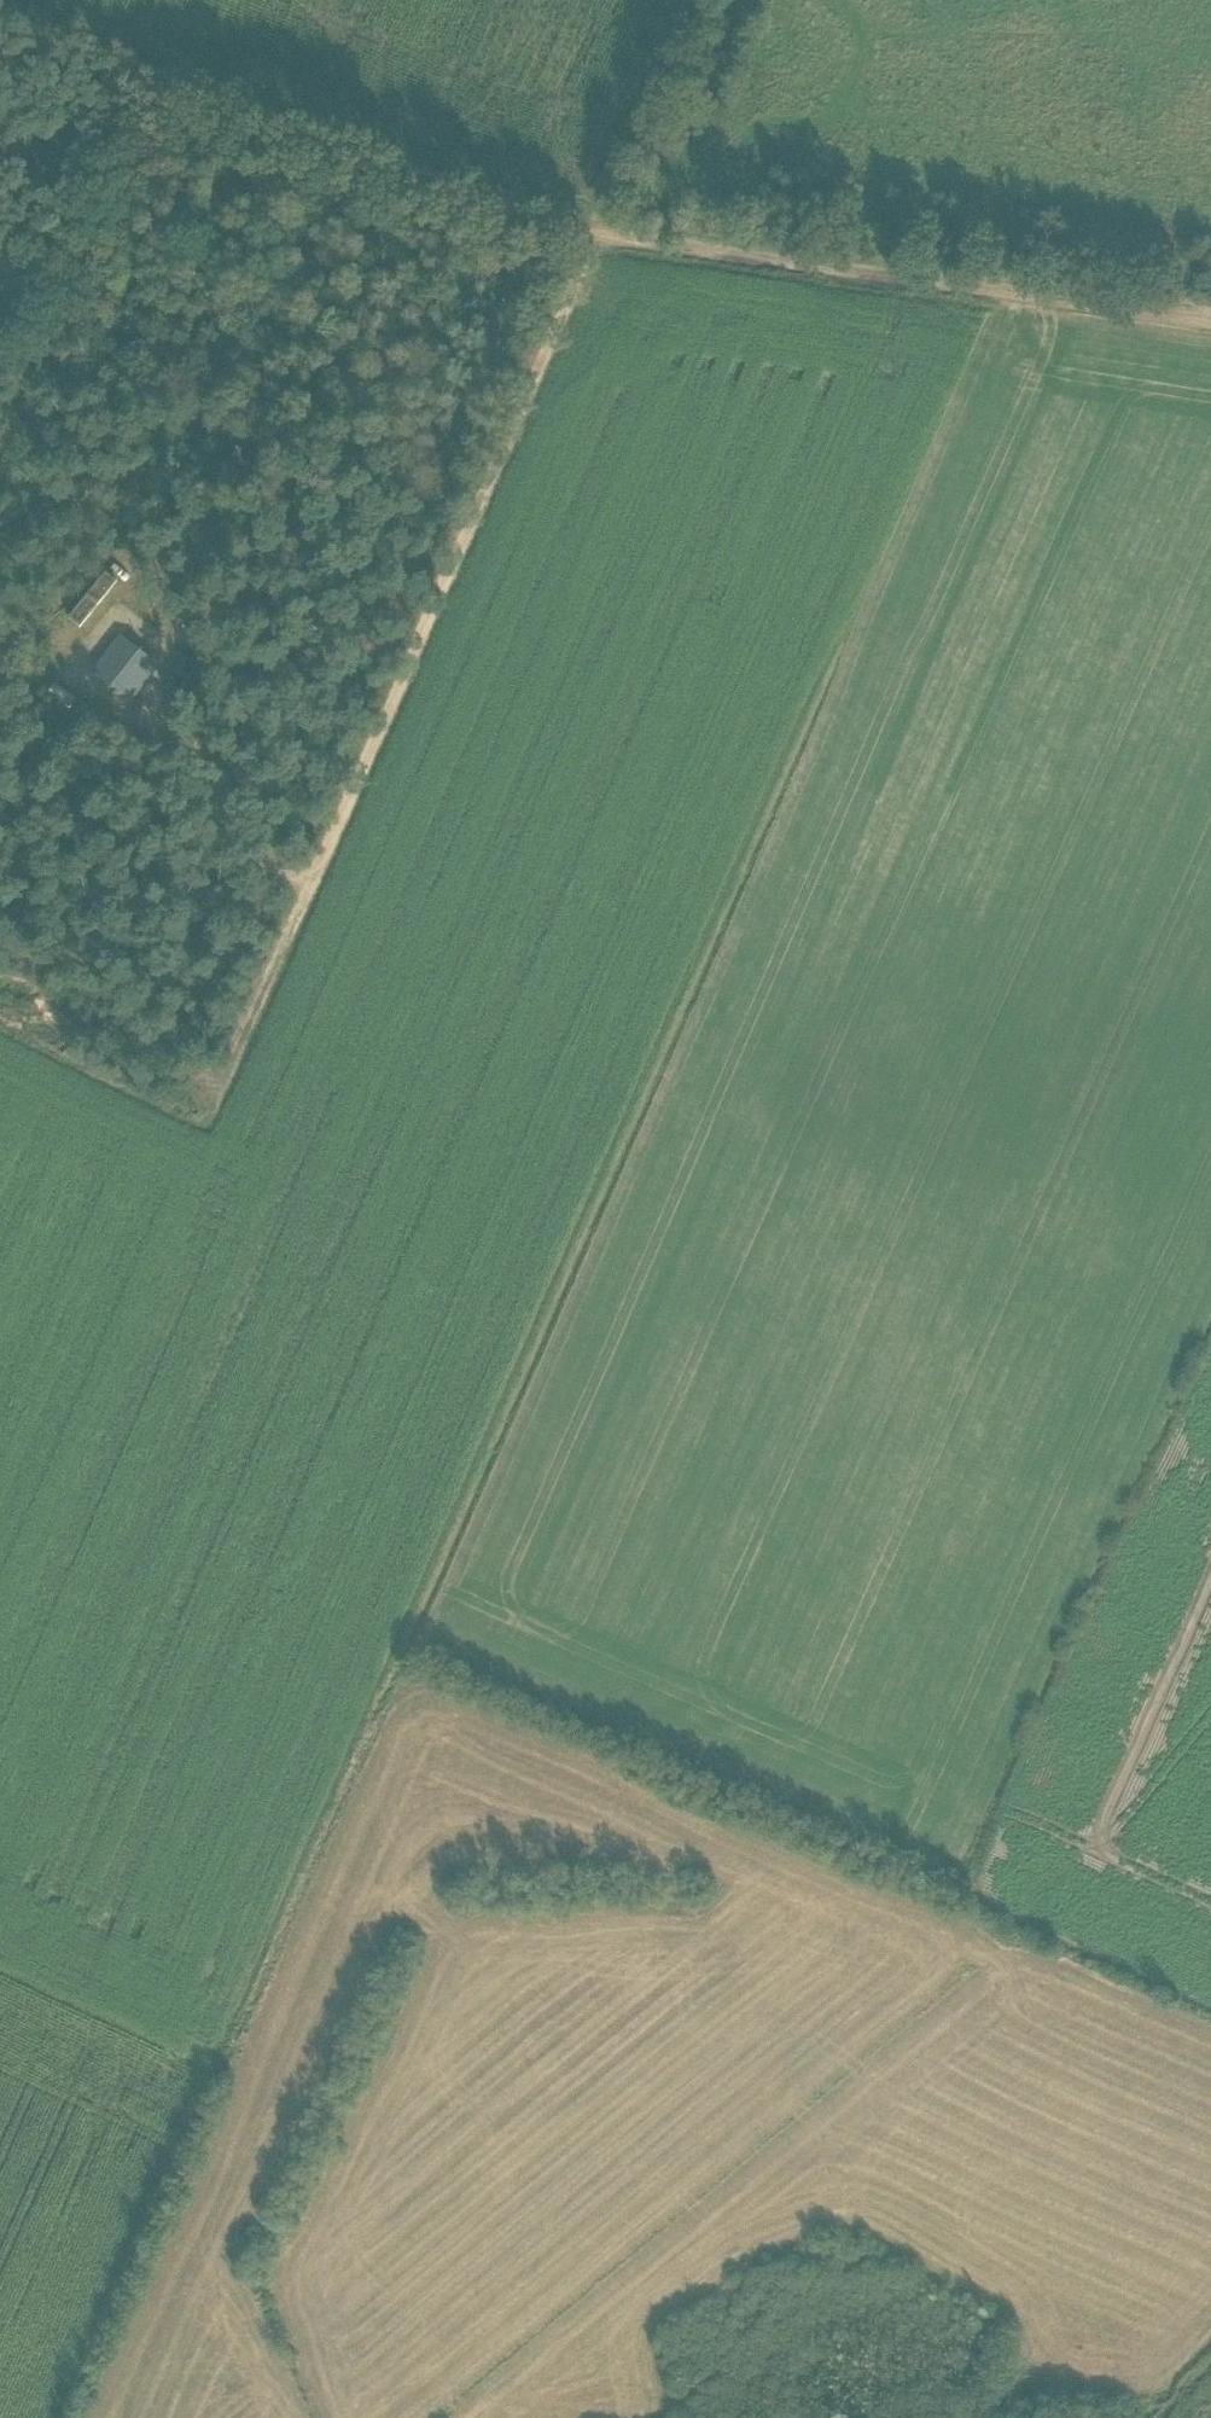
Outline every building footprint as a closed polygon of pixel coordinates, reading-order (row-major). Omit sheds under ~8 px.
[(94,677),(128,697),(148,663),(115,643),(94,677)]
